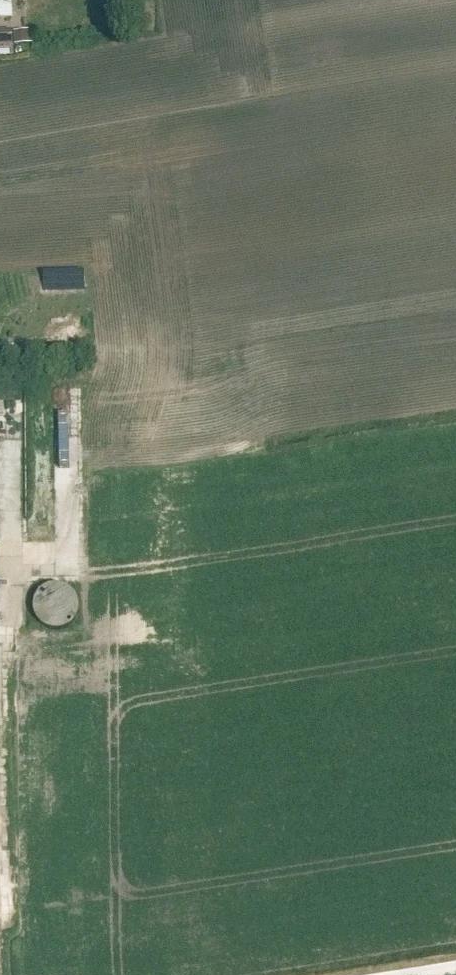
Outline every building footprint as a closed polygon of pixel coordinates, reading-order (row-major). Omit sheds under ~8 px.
[(32,32),(14,32),(14,45),(33,44),(32,32)] [(13,47),(12,33),(0,33),(0,48),(13,47)] [(48,630),(52,631),(55,632),(57,632),(59,632),(63,631),(64,631),(68,629),(71,627),(74,625),(75,623),(76,622),(78,618),(78,617),(79,613),(79,609),(79,605),(78,604),(78,602),(76,598),(74,595),(71,592),(70,591),(66,589),(63,588),(59,587),(57,587),(53,588),(51,588),(48,589),(46,590),(43,592),(40,595),(38,598),(37,600),(35,603),(35,605),(34,609),(35,613),(35,615),(36,618),(38,622),(39,623),(42,626),(43,627),(46,629),(48,630)]
